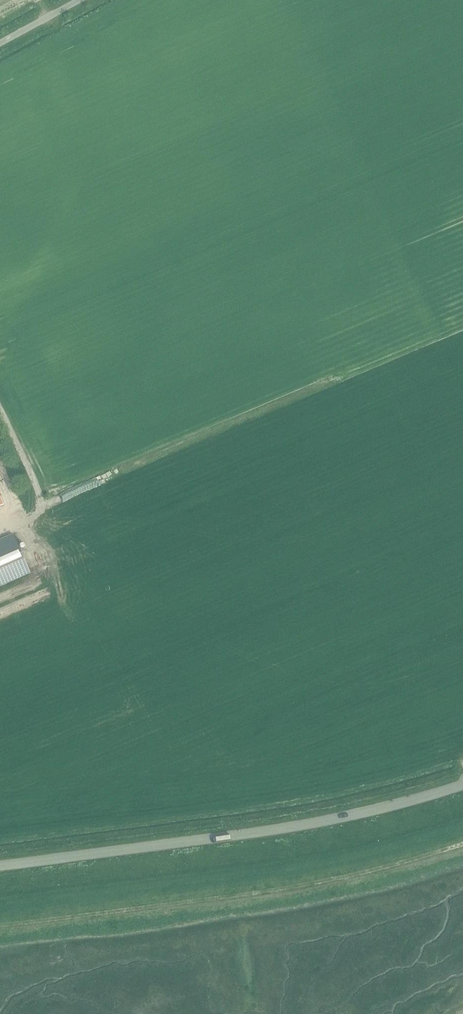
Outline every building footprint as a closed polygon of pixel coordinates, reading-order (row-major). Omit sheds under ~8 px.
[(30,573),(13,534),(0,540),(0,586),(30,573)]
